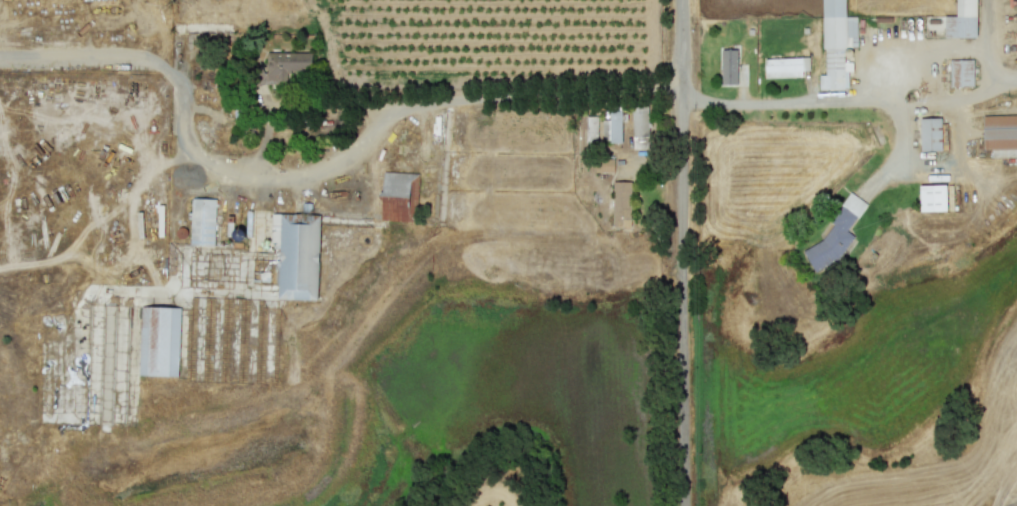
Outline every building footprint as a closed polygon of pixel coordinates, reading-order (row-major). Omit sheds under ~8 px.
[(824,74),(818,74),(819,89),(848,87),(847,70),(852,70),(851,61),(844,61),(843,46),(857,45),(856,16),(845,16),(844,0),(828,0),(828,7),(821,7),(824,74)] [(956,15),(943,15),(944,36),(971,36),(970,0),(956,0),(956,15)] [(736,84),(736,48),(720,49),(721,84),(736,84)] [(312,52),(265,51),(265,72),(259,72),(259,82),(287,83),(287,70),(311,71),(312,52)] [(764,58),(765,77),(802,76),(802,69),(809,69),(808,57),(764,58)] [(949,85),(973,85),(972,59),(949,59),(949,85)] [(647,105),(631,105),(632,148),(648,148),(647,105)] [(621,140),(620,110),(609,110),(610,119),(599,119),(599,115),(580,115),(580,141),(621,140)] [(982,115),(983,149),(991,149),(991,156),(1016,156),(1016,114),(982,115)] [(941,150),(940,117),(919,117),(920,150),(941,150)] [(613,158),(600,158),(600,171),(613,171),(613,158)] [(415,221),(417,172),(383,171),(381,220),(415,221)] [(630,181),(613,181),(612,225),(622,225),(622,218),(629,218),(630,181)] [(945,184),(919,185),(920,211),(946,210),(945,184)] [(847,231),(866,202),(849,191),(829,221),(805,259),(821,269),(830,255),(837,259),(853,235),(847,231)] [(189,245),(214,245),(215,198),(191,197),(189,245)] [(317,299),(319,214),(271,213),(271,242),(279,242),(277,298),(317,299)] [(179,307),(140,306),(139,374),(178,376),(179,307)]
